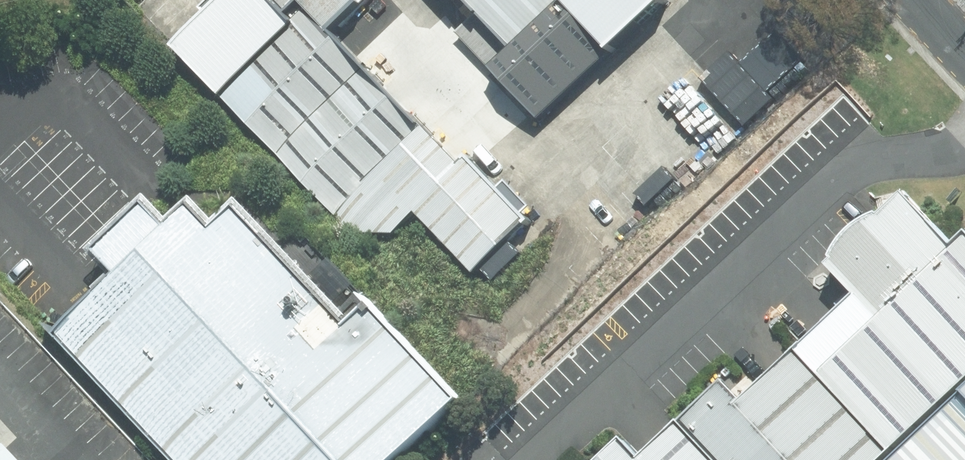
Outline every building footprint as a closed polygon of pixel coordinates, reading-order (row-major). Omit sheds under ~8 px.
[(178,44),(227,0),(138,0),(178,44)] [(283,0),(256,0),(192,58),(233,103),(312,31),(283,0)] [(310,24),(337,0),(288,0),(310,24)] [(521,55),(583,0),(471,0),(521,55)] [(577,5),(521,55),(497,78),(549,135),(629,62),(577,5)] [(312,31),(233,103),(336,216),(428,133),(325,19),(312,31)] [(517,230),(428,133),(336,216),(371,255),(415,215),(469,274),(517,230)] [(194,459),(393,459),(472,389),(390,300),(370,319),(260,198),(235,221),(214,199),(192,218),(172,196),(115,247),(136,270),(72,327),(194,459)] [(889,459),(964,387),(964,249),(960,244),(945,257),(896,205),(873,227),(871,225),(824,268),(826,270),(821,275),(849,305),(791,358),(889,459)] [(700,459),(889,459),(791,358),(736,411),(716,391),(673,432),(700,459)] [(894,459),(964,459),(964,393),(894,459)] [(673,432),(672,430),(641,459),(700,459),(673,432)] [(615,447),(602,459),(627,459),(615,447)]
